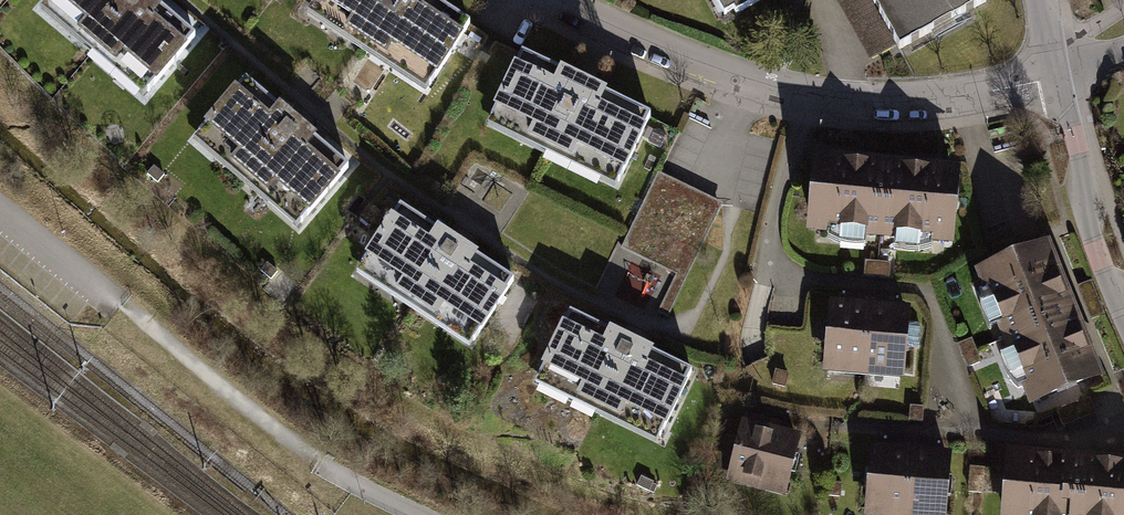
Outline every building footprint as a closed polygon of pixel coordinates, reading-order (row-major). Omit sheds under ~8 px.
[(136,0),(43,0),(33,13),(141,98),(187,40),(136,0)] [(413,0),(300,0),(295,9),(419,91),(460,31),(413,0)] [(721,25),(762,0),(705,0),(721,25)] [(903,63),(988,10),(987,0),(870,0),(903,63)] [(639,120),(509,58),(474,131),(605,193),(639,120)] [(348,177),(240,93),(197,149),(305,232),(348,177)] [(956,168),(805,157),(799,241),(950,251),(956,168)] [(675,314),(723,195),(659,169),(627,248),(671,266),(662,288),(653,284),(645,302),(675,314)] [(501,284),(387,212),(347,275),(461,347),(501,284)] [(1043,238),(965,267),(1019,411),(1098,381),(1043,238)] [(859,304),(820,302),(816,372),(855,374),(859,304)] [(897,306),(859,304),(855,374),(893,376),(897,306)] [(677,375),(555,322),(527,387),(648,440),(677,375)] [(782,492),(795,436),(736,423),(723,479),(782,492)] [(864,444),(860,514),(895,514),(900,446),(864,444)] [(895,514),(935,514),(940,449),(900,446),(895,514)] [(998,450),(990,514),(1123,514),(1123,459),(998,450)]
